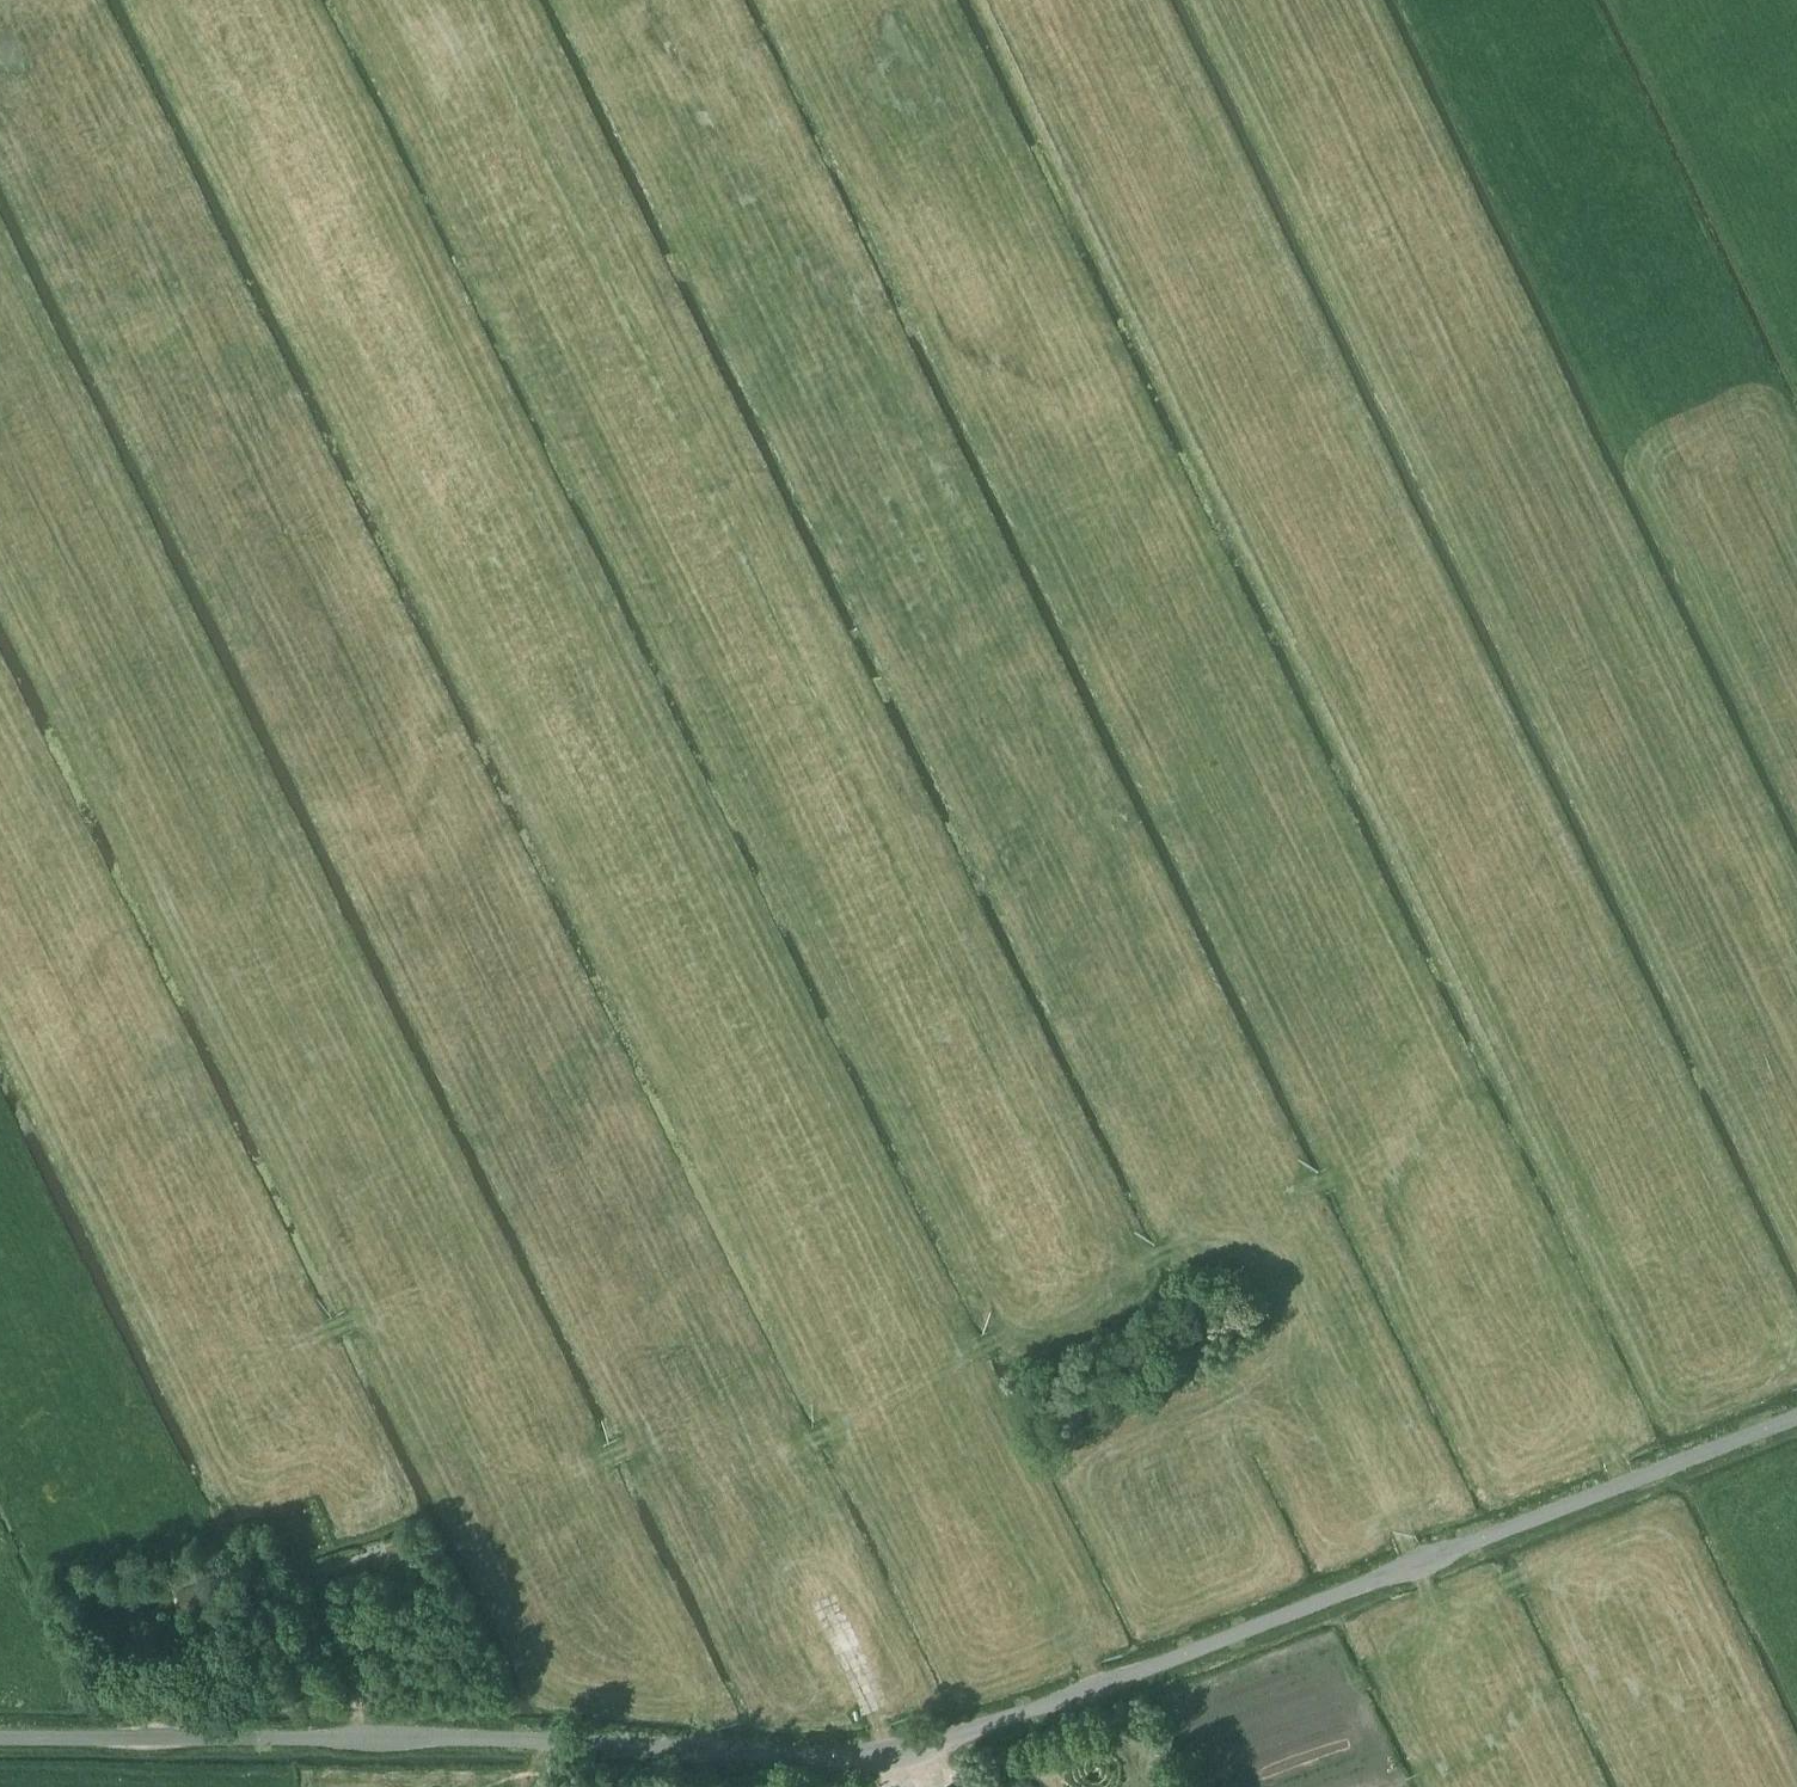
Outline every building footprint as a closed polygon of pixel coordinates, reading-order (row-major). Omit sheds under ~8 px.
[(411,1540),(414,1549),(424,1545),(421,1536),(411,1540)] [(263,1580),(264,1582),(266,1581),(276,1577),(271,1566),(259,1571),(263,1580)]
